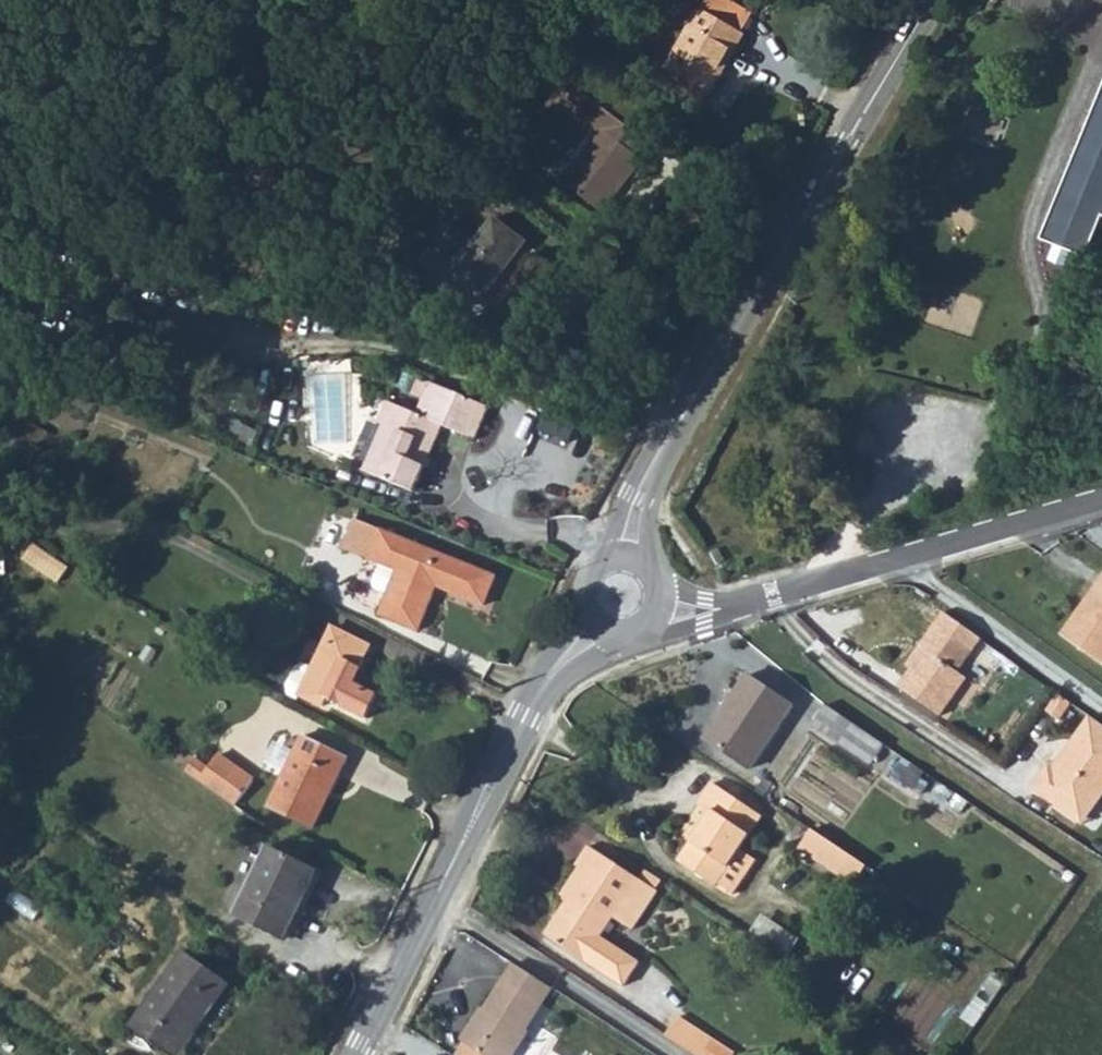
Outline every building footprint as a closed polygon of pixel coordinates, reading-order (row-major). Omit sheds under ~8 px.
[(738,34),(749,15),(723,0),(709,0),(702,13),(738,34)] [(708,93),(711,95),(744,37),(738,34),(702,13),(683,2),(674,18),(688,28),(666,69),(669,71),(661,85),(663,92),(693,109),(700,107),(708,93)] [(1085,253),(1101,212),(1101,85),(1039,234),(1085,253)] [(598,108),(576,90),(562,110),(592,134),(575,155),(571,152),(552,177),(598,212),(623,179),(626,182),(641,161),(637,157),(646,145),(641,140),(598,108)] [(610,93),(598,108),(641,140),(653,126),(610,93)] [(418,271),(444,290),(448,284),(479,306),(523,245),(494,222),(475,246),(450,227),(418,271)] [(367,473),(413,493),(441,428),(473,442),(487,409),(417,379),(409,396),(421,401),(414,416),(386,404),(377,426),(385,430),(367,473)] [(381,615),(418,631),(436,587),(482,607),(494,579),(354,522),(342,550),(383,566),(375,587),(375,591),(388,596),(381,615)] [(724,572),(726,578),(735,575),(733,569),(724,572)] [(1055,634),(1098,666),(1101,661),(1101,577),(1098,574),(1088,587),(1092,591),(1078,610),(1074,607),(1055,634)] [(1074,607),(1078,610),(1092,591),(1088,587),(1074,607)] [(908,668),(895,686),(935,715),(961,680),(953,674),(977,640),(939,612),(914,647),(919,651),(908,668)] [(299,698),(321,709),(325,700),(365,719),(375,697),(351,686),(369,648),(331,629),(299,698)] [(902,664),(908,668),(919,651),(914,647),(902,664)] [(704,741),(748,770),(792,706),(747,676),(704,741)] [(824,706),(812,724),(870,764),(883,745),(824,706)] [(1087,719),(1050,770),(1046,767),(1029,791),(1071,820),(1081,806),(1090,812),(1101,795),(1101,729),(1087,719)] [(268,809),(306,828),(323,794),(329,796),(345,761),(301,740),(268,809)] [(268,763),(286,767),(292,744),(274,740),(268,763)] [(185,775),(233,809),(252,783),(217,757),(208,771),(194,761),(185,775)] [(678,862),(713,885),(716,881),(732,891),(754,859),(739,848),(760,816),(711,785),(698,806),(709,814),(678,862)] [(1071,820),(1080,826),(1090,812),(1081,806),(1071,820)] [(811,830),(799,848),(853,883),(865,865),(811,830)] [(640,881),(591,848),(578,867),(586,872),(544,934),(621,984),(635,963),(597,938),(612,916),(633,930),(658,892),(655,891),(640,881)] [(245,897),(234,919),(281,943),(315,872),(268,849),(259,866),(245,897)] [(245,897),(259,866),(246,860),(232,890),(245,897)] [(640,881),(655,891),(663,876),(650,867),(640,881)] [(165,1054),(177,1054),(227,986),(182,954),(128,1029),(165,1054)] [(482,1054),(510,1054),(552,989),(513,963),(463,1043),(482,1054)] [(696,1054),(734,1054),(738,1048),(678,1017),(665,1035),(696,1054)]
